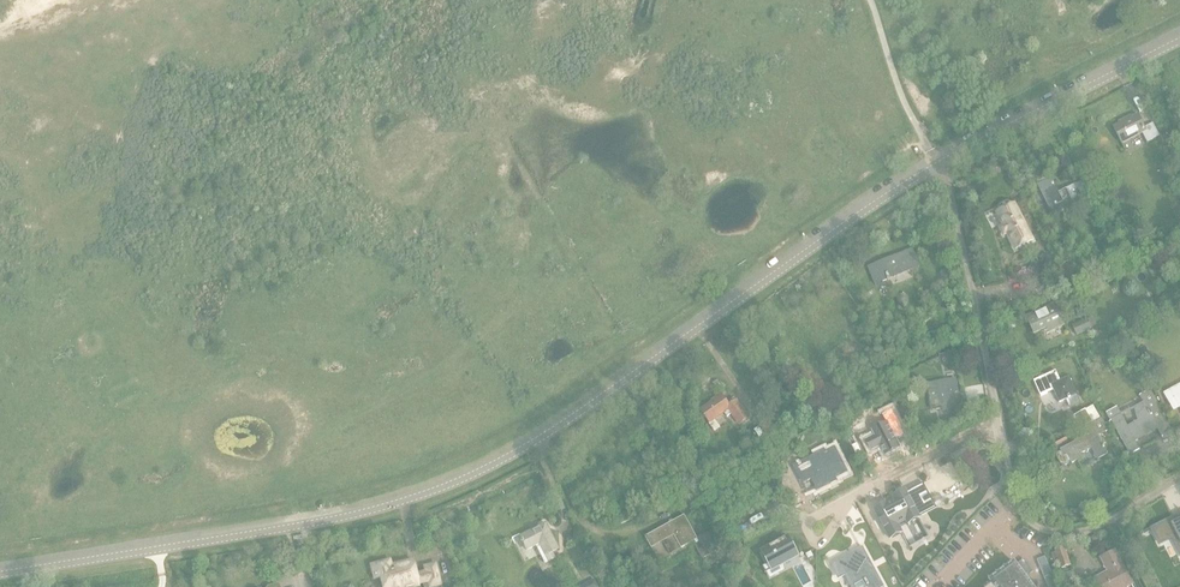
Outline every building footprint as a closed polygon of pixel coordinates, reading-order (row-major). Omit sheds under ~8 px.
[(1153,123),(1145,128),(1138,115),(1132,118),(1131,116),(1119,122),(1120,124),(1113,127),(1122,144),(1142,133),(1147,143),(1160,136),(1153,123)] [(1075,184),(1060,192),(1054,180),(1045,184),(1044,182),(1038,185),(1050,208),(1071,197),(1075,206),(1084,201),(1075,184)] [(1014,204),(1012,205),(1010,203),(1008,202),(1005,202),(1003,203),(1001,204),(999,206),(998,209),(999,211),(997,212),(1015,249),(1033,240),(1014,204)] [(904,252),(911,270),(920,266),(913,248),(904,252)] [(875,285),(911,270),(904,252),(868,267),(875,285)] [(1078,279),(1070,263),(1061,268),(1069,284),(1078,279)] [(1052,326),(1054,331),(1064,326),(1054,305),(1026,318),(1034,334),(1052,326)] [(1072,326),(1077,336),(1092,329),(1088,320),(1072,326)] [(1069,378),(1060,381),(1056,372),(1034,381),(1040,397),(1054,391),(1059,403),(1077,395),(1069,378)] [(954,393),(958,392),(956,380),(948,381),(928,385),(931,403),(923,405),(924,411),(932,410),(932,411),(943,409),(943,411),(957,409),(954,393)] [(1164,394),(1169,403),(1175,400),(1179,409),(1179,385),(1164,394)] [(1158,429),(1166,424),(1148,392),(1140,397),(1144,404),(1136,409),(1140,422),(1128,429),(1121,415),(1121,416),(1116,408),(1106,413),(1111,422),(1111,421),(1130,455),(1139,450),(1135,442),(1158,429)] [(736,401),(729,406),(722,396),(701,411),(709,422),(708,423),(714,432),(721,428),(714,419),(723,412),(725,415),(731,413),(738,423),(747,417),(736,401)] [(1073,416),(1080,429),(1093,422),(1085,409),(1073,416)] [(906,439),(890,410),(881,415),(885,423),(872,430),(875,435),(872,436),(874,441),(874,442),(875,443),(879,447),(880,446),(886,455),(901,447),(897,441),(899,439),(901,441),(906,439)] [(1098,459),(1108,454),(1098,436),(1108,431),(1102,418),(1082,429),(1086,436),(1060,450),(1061,451),(1057,453),(1057,457),(1061,464),(1065,465),(1068,463),(1069,462),(1071,461),(1072,464),(1083,458),(1081,454),(1092,448),(1098,459)] [(767,438),(768,439),(775,434),(766,420),(759,425),(760,426),(754,430),(762,442),(767,438)] [(827,482),(846,472),(834,449),(812,460),(811,457),(793,466),(802,484),(811,479),(816,490),(828,484),(827,482)] [(893,497),(882,502),(899,534),(911,528),(907,522),(917,518),(919,522),(930,515),(926,505),(942,498),(930,477),(914,486),(912,485),(901,491),(904,495),(895,499),(893,497)] [(768,487),(746,498),(751,507),(773,496),(768,487)] [(618,517),(621,524),(634,518),(631,511),(618,517)] [(707,533),(696,539),(683,516),(645,537),(651,547),(662,541),(669,554),(692,541),(702,558),(716,550),(707,533)] [(1153,529),(1159,542),(1173,536),(1179,551),(1179,516),(1153,529)] [(544,523),(519,536),(526,550),(535,545),(544,563),(553,558),(550,552),(557,549),(544,523)] [(788,537),(761,551),(770,567),(779,563),(780,565),(798,555),(788,537)] [(1061,569),(1071,565),(1064,546),(1054,549),(1055,552),(1051,553),(1053,559),(1057,558),(1061,569)] [(831,565),(837,577),(846,573),(852,585),(865,579),(869,586),(879,586),(883,585),(864,550),(859,552),(858,550),(831,565)] [(1099,586),(1126,586),(1131,584),(1114,552),(1101,558),(1108,573),(1095,579),(1099,586)] [(1044,559),(1036,562),(1046,586),(1055,586),(1044,559)] [(416,574),(412,560),(390,566),(389,560),(370,565),(374,580),(379,579),(382,586),(415,586),(418,586),(418,584),(427,581),(429,586),(430,586),(440,584),(434,564),(424,567),(425,572),(416,574)] [(1030,584),(1025,578),(1015,565),(1014,563),(990,582),(992,584),(988,586),(1032,586),(1030,584)] [(1063,586),(1064,586),(1077,583),(1073,571),(1059,576),(1063,586)]
